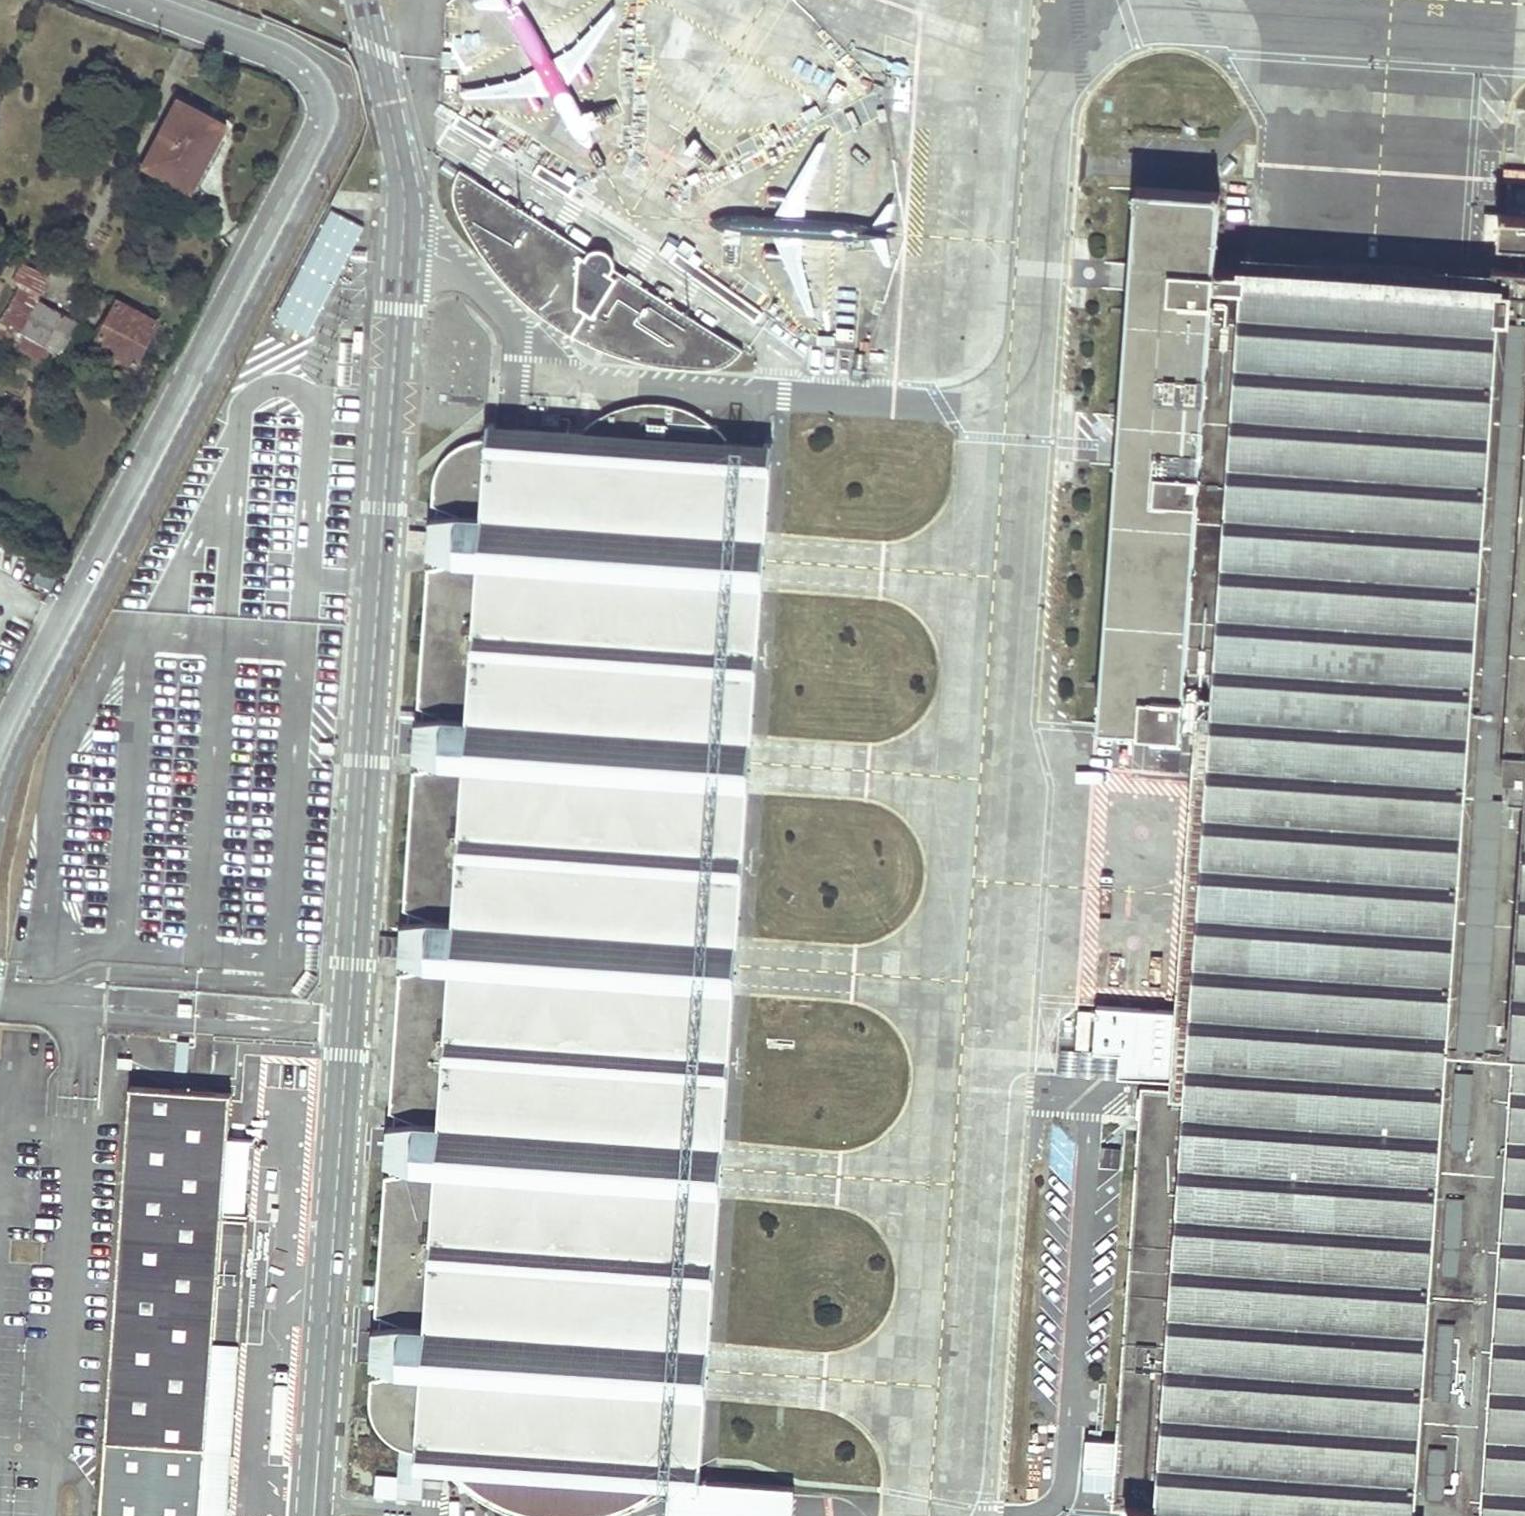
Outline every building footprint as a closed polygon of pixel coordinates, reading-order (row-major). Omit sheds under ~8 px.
[(213,122),(166,98),(130,164),(178,189),(213,122)] [(465,179),(469,173),(452,162),(450,166),(448,170),(446,180),(446,193),(449,202),(456,218),(464,232),(475,248),(485,261),(494,273),(506,285),(516,294),(530,306),(546,317),(561,327),(579,336),(598,345),(617,351),(637,356),(659,360),(679,362),(701,362),(714,360),(727,352),(735,343),(719,332),(715,338),(603,267),(605,264),(606,261),(607,258),(606,253),(604,248),(599,244),(595,242),(590,241),(583,243),(581,245),(579,246),(577,250),(465,179)] [(558,230),(469,173),(465,179),(577,250),(579,246),(581,245),(558,230)] [(1206,180),(1127,174),(1089,715),(1170,721),(1201,247),(1206,180)] [(1500,268),(1201,247),(1170,721),(1189,721),(1164,1079),(1138,1079),(1107,1507),(1229,1515),(1412,1515),(1500,268)] [(632,277),(606,261),(605,264),(603,267),(715,338),(719,332),(681,308),(632,277)] [(1524,684),(1524,269),(1500,268),(1412,1515),(1472,1515),(1524,684)] [(60,287),(37,276),(30,293),(53,303),(60,287)] [(148,317),(108,299),(89,339),(127,359),(148,317)] [(54,313),(33,303),(19,331),(40,342),(54,313)] [(72,322),(54,313),(40,342),(51,348),(58,333),(65,337),(72,322)] [(495,419),(495,414),(487,413),(485,430),(484,430),(477,430),(469,432),(462,435),(453,441),(446,447),(440,453),(436,461),(434,468),(432,478),(431,485),(371,1343),(369,1372),(368,1382),(368,1396),(369,1404),(372,1414),(377,1422),(384,1429),(389,1434),(398,1439),(404,1441),(410,1443),(414,1443),(413,1460),(422,1460),(422,1456),(449,1458),(449,1463),(452,1466),(457,1471),(465,1477),(472,1483),(480,1488),(488,1493),(496,1496),(508,1502),(519,1506),(530,1508),(536,1510),(542,1511),(547,1511),(556,1512),(564,1512),(572,1512),(583,1511),(589,1510),(598,1509),(605,1507),(612,1505),(619,1503),(626,1500),(631,1498),(636,1496),(641,1493),(647,1489),(653,1485),(658,1482),(661,1480),(664,1478),(664,1473),(691,1475),(691,1479),(699,1480),(772,433),(764,433),(764,438),(495,419)] [(1472,1515),(1524,1515),(1524,684),(1472,1515)] [(230,1082),(129,1075),(105,1428),(206,1435),(213,1335),(237,1336),(246,1210),(221,1208),(225,1158),(230,1082)] [(249,1160),(225,1158),(221,1208),(246,1210),(249,1160)]
